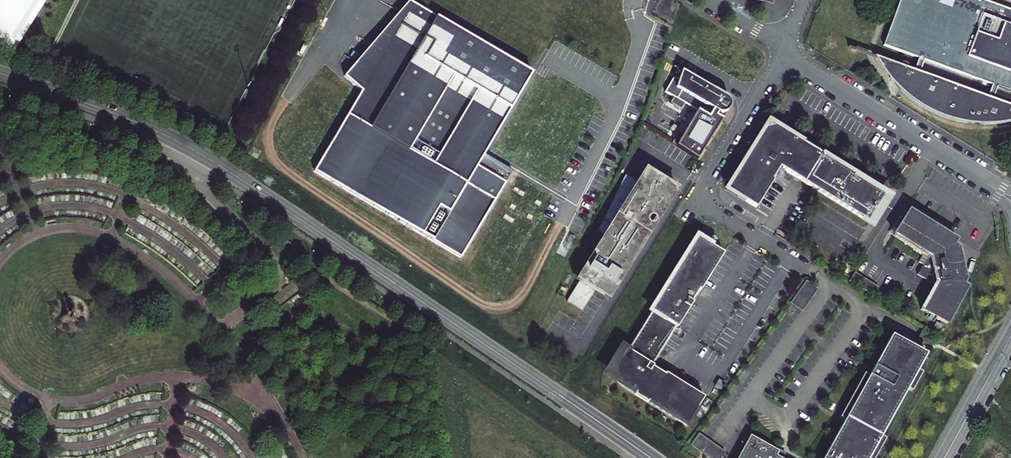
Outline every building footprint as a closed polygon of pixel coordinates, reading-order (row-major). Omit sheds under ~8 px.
[(13,55),(48,0),(0,0),(0,47),(13,55)] [(882,45),(917,58),(913,70),(872,55),(873,59),(889,64),(890,70),(890,75),(891,79),(895,86),(897,89),(903,95),(910,100),(918,106),(927,111),(936,115),(946,119),(955,121),(960,123),(966,124),(968,119),(979,122),(978,125),(978,126),(980,127),(982,127),(983,125),(994,124),(1004,123),(1010,122),(1010,107),(992,100),(996,87),(1010,92),(1010,10),(984,0),(899,0),(882,45)] [(436,17),(414,3),(343,76),(362,92),(314,171),(461,258),(512,171),(482,155),(510,110),(424,58),(433,43),(424,39),(436,17)] [(539,69),(436,17),(424,39),(433,43),(424,58),(510,110),(539,69)] [(892,84),(897,89),(895,86),(891,79),(890,75),(890,70),(889,64),(873,59),(876,63),(879,68),(882,72),(886,76),(889,81),(892,84)] [(727,95),(690,74),(686,72),(677,88),(682,91),(677,100),(714,122),(723,107),(726,109),(728,110),(731,109),(732,107),(733,105),(732,100),(730,98),(727,95)] [(804,181),(821,154),(773,124),(772,125),(763,127),(761,130),(764,132),(757,144),(755,142),(725,188),(756,207),(773,179),(771,178),(779,166),(804,181)] [(821,154),(804,181),(869,222),(885,196),(852,175),(853,173),(821,154)] [(679,188),(646,167),(636,181),(625,175),(597,231),(603,235),(574,280),(579,282),(566,301),(582,311),(594,292),(608,300),(679,188)] [(954,245),(956,240),(909,211),(893,236),(928,257),(917,274),(935,286),(921,309),(947,324),(968,287),(963,284),(964,282),(966,280),(963,267),(965,266),(964,260),(961,261),(958,247),(954,245)] [(700,401),(653,371),(680,329),(682,330),(697,305),(695,304),(702,292),(704,293),(728,256),(696,236),(647,314),(649,314),(626,349),(625,348),(615,364),(614,367),(613,369),(612,372),(612,375),(612,378),(613,381),(620,390),(632,397),(633,395),(645,402),(644,404),(683,429),(700,401)] [(853,273),(849,282),(873,292),(877,284),(853,273)] [(818,289),(807,280),(791,303),(802,311),(818,289)] [(930,331),(937,335),(943,326),(937,322),(930,331)] [(892,335),(870,374),(866,380),(861,377),(840,414),(836,421),(841,423),(840,426),(822,457),(873,457),(885,438),(880,435),(907,388),(912,391),(922,372),(917,370),(926,354),(907,343),(892,335)] [(937,342),(929,337),(926,341),(934,346),(937,342)] [(865,371),(861,377),(866,380),(870,374),(865,371)] [(645,402),(633,395),(632,397),(631,398),(643,406),(644,404),(645,402)] [(778,450),(749,434),(736,457),(773,457),(778,450)] [(689,449),(703,457),(719,457),(722,454),(696,438),(689,449)] [(778,450),(773,457),(782,457),(785,453),(778,450)]
